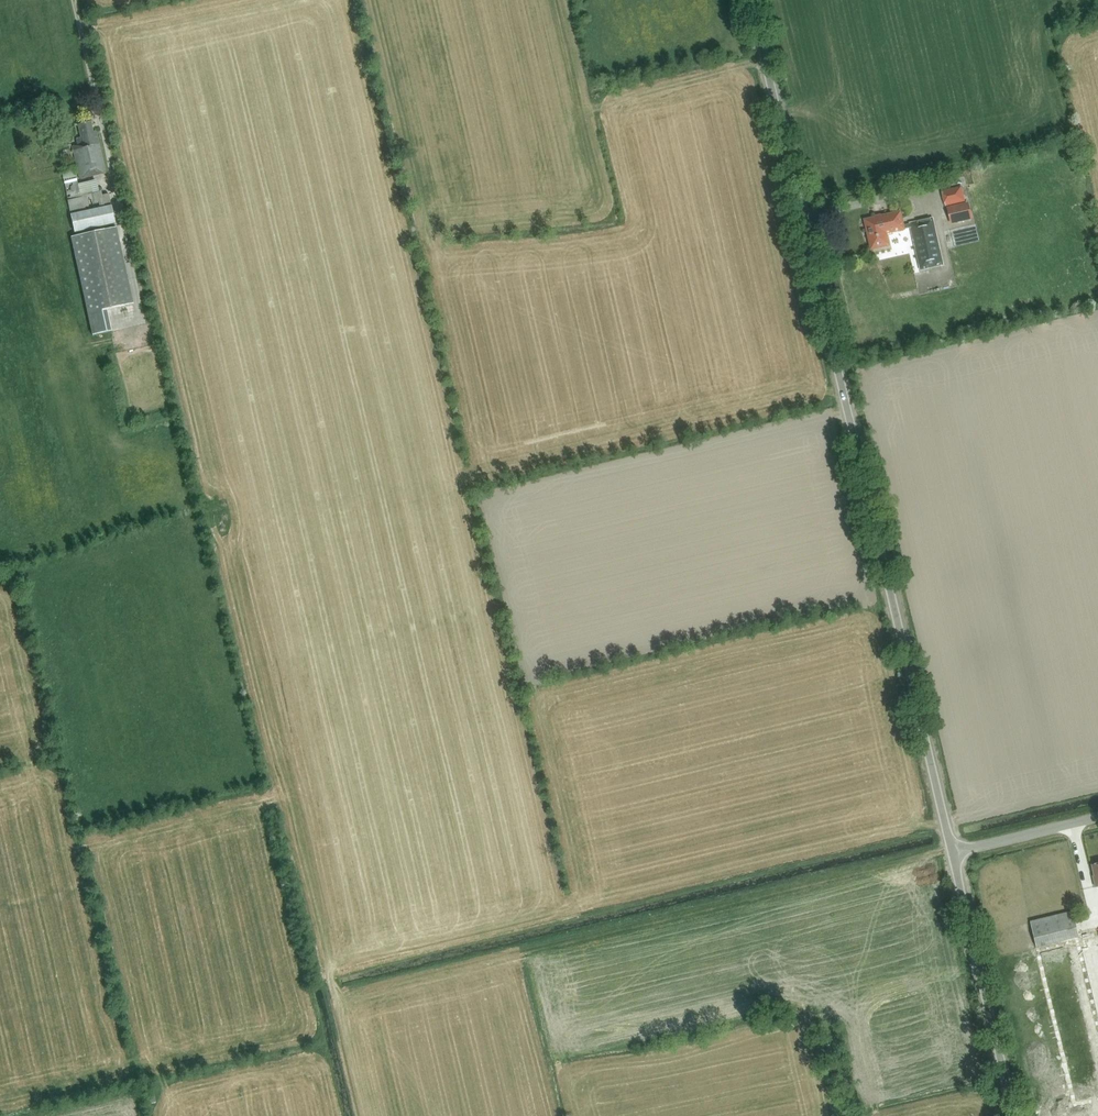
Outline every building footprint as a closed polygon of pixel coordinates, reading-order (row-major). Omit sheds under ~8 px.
[(91,122),(78,125),(81,137),(77,139),(78,145),(72,146),(80,179),(106,173),(96,131),(93,132),(91,122)] [(78,184),(74,167),(61,170),(75,232),(116,222),(109,193),(103,194),(102,190),(99,190),(97,179),(78,184)] [(947,206),(951,225),(973,220),(969,201),(965,202),(961,186),(942,191),(945,207),(947,206)] [(922,271),(945,266),(933,218),(909,224),(910,225),(903,226),(900,213),(866,221),(873,250),(890,246),(887,234),(912,229),(922,271)] [(71,237),(93,335),(111,331),(107,309),(133,303),(117,227),(71,237)] [(1073,911),(1030,921),(1037,947),(1079,937),(1073,911)] [(1078,1112),(1097,1108),(1097,1025),(1082,960),(1088,958),(1085,947),(1040,958),(1078,1112)] [(145,1103),(156,1101),(155,1090),(143,1092),(145,1103)]
